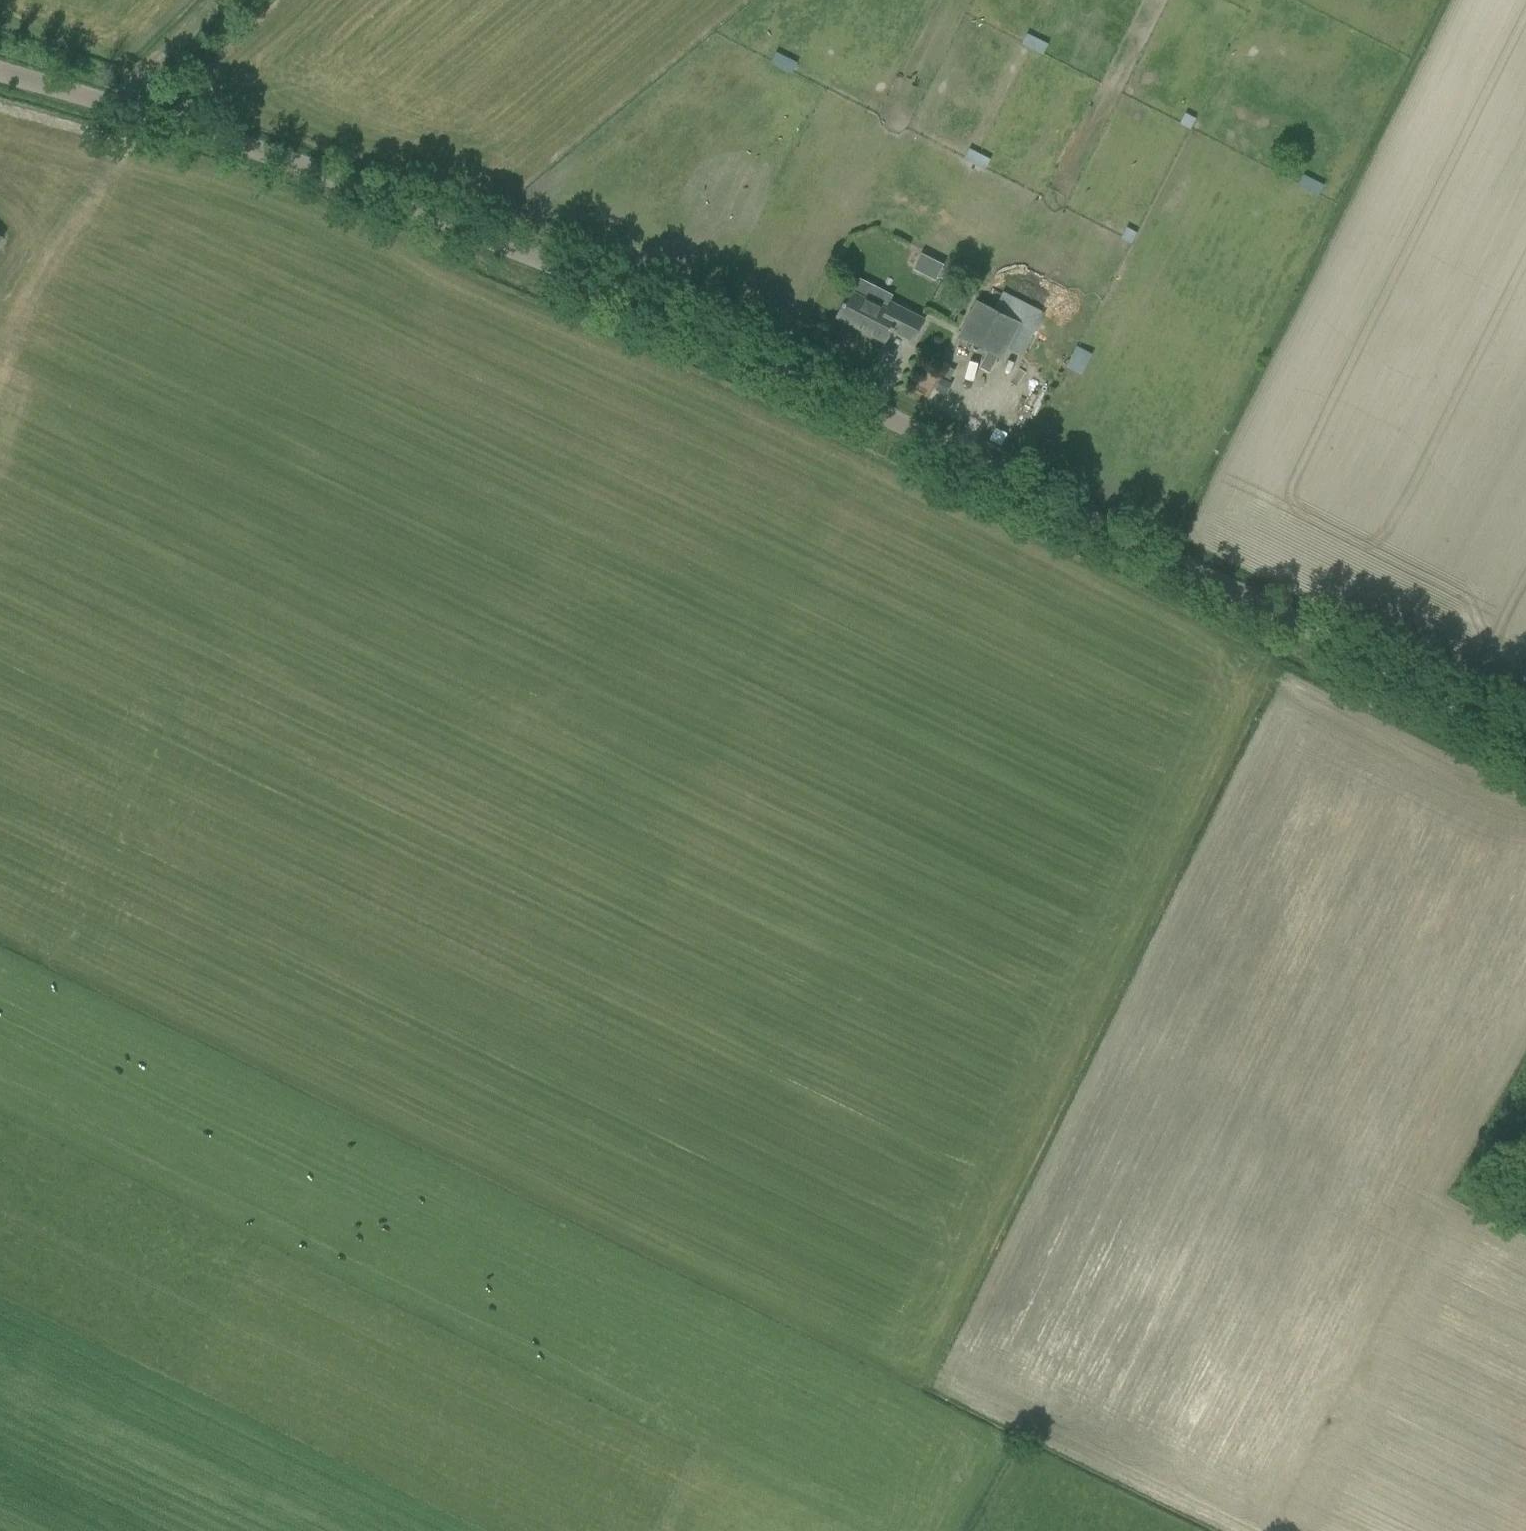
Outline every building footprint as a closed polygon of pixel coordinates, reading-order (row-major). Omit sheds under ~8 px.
[(917,252),(910,268),(936,280),(943,263),(917,252)] [(836,316),(886,342),(892,329),(913,340),(925,318),(890,300),(886,308),(849,289),(836,316)] [(977,299),(959,335),(1001,357),(1020,321),(977,299)] [(946,365),(941,375),(948,379),(954,369),(946,365)] [(940,377),(934,389),(944,393),(949,382),(940,377)]
